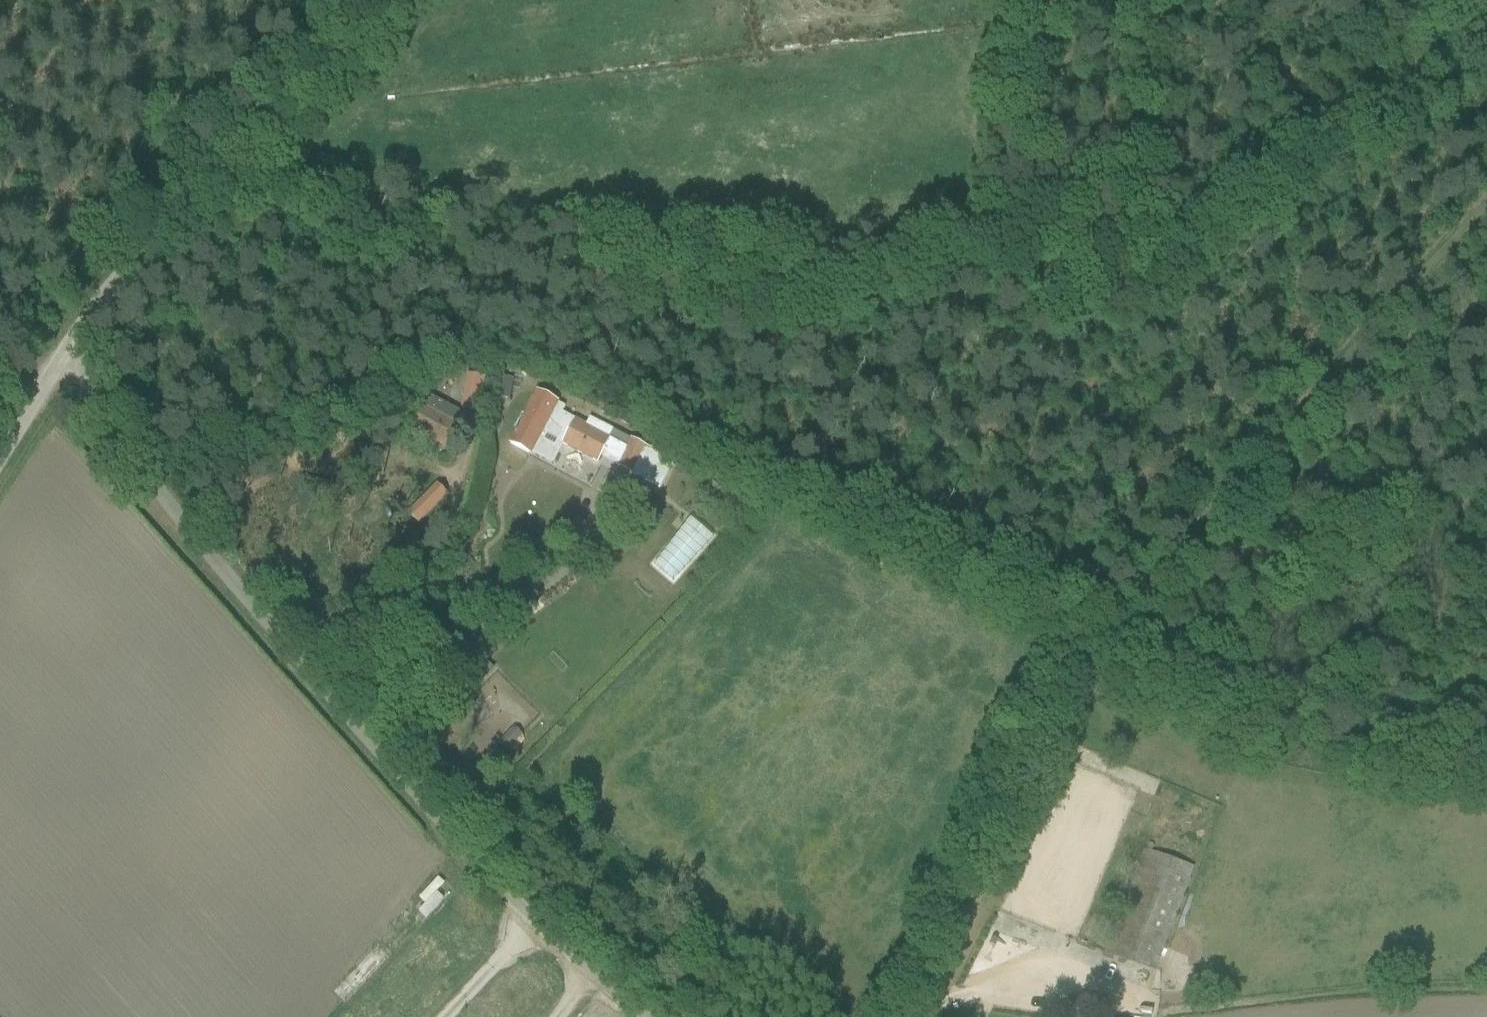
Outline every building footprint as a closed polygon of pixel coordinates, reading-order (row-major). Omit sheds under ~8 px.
[(481,416),(488,381),(466,377),(460,412),(481,416)] [(495,401),(509,404),(513,384),(499,381),(495,401)] [(600,460),(646,485),(660,458),(632,444),(627,452),(608,443),(614,432),(591,419),(586,429),(554,413),(559,405),(537,393),(508,448),(530,460),(531,458),(551,469),(562,449),(596,467),(600,460)] [(410,434),(444,452),(462,417),(429,400),(410,434)] [(1193,870),(1144,851),(1104,955),(1153,975),(1189,882),(1188,882),(1193,870)]
